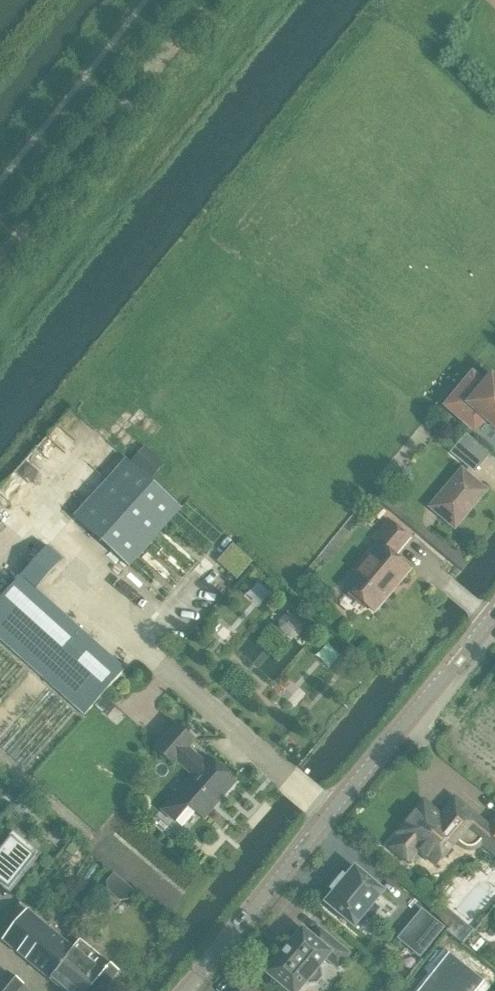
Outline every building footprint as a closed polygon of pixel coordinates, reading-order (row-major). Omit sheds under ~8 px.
[(472,373),(444,406),(475,432),(485,419),(494,428),(494,378),(491,375),(485,383),(472,373)] [(466,434),(457,444),(467,452),(475,442),(467,435),(466,434)] [(460,460),(467,452),(457,444),(450,453),(460,460)] [(129,567),(181,508),(157,486),(145,476),(126,459),(74,517),(129,567)] [(459,523),(486,491),(461,470),(434,502),(459,523)] [(374,612),(410,569),(395,556),(410,539),(388,520),(372,539),(378,543),(343,586),(374,612)] [(36,590),(62,560),(47,547),(0,599),(0,639),(85,715),(124,670),(36,590)] [(218,802),(236,782),(207,757),(203,761),(189,748),(195,741),(176,724),(155,748),(174,765),(177,762),(194,777),(163,812),(178,825),(192,809),(201,817),(213,802),(218,802)] [(22,794),(14,788),(7,796),(15,802),(22,794)] [(437,864),(465,830),(473,836),(483,824),(454,801),(440,818),(429,808),(419,809),(399,833),(402,836),(398,840),(399,840),(397,845),(397,850),(400,853),(404,855),(409,855),(413,852),(417,848),(437,864)] [(486,832),(494,840),(494,822),(486,832)] [(0,852),(0,884),(8,891),(35,859),(10,839),(0,852)] [(384,891),(354,867),(345,878),(342,876),(331,889),(334,892),(324,903),(354,927),(364,915),(370,920),(379,908),(374,904),(384,891)] [(118,973),(101,959),(87,948),(80,942),(74,949),(27,911),(2,941),(22,957),(64,990),(103,990),(118,973)] [(420,956),(443,929),(422,911),(398,938),(420,956)] [(302,930),(266,972),(288,990),(298,990),(305,982),(308,984),(317,984),(322,977),(321,969),(318,966),(325,958),(337,969),(350,953),(319,928),(311,937),(302,930)] [(415,989),(434,990),(468,990),(482,974),(448,948),(415,989)] [(23,986),(24,985),(8,972),(0,982),(0,990),(29,990),(23,986)]
